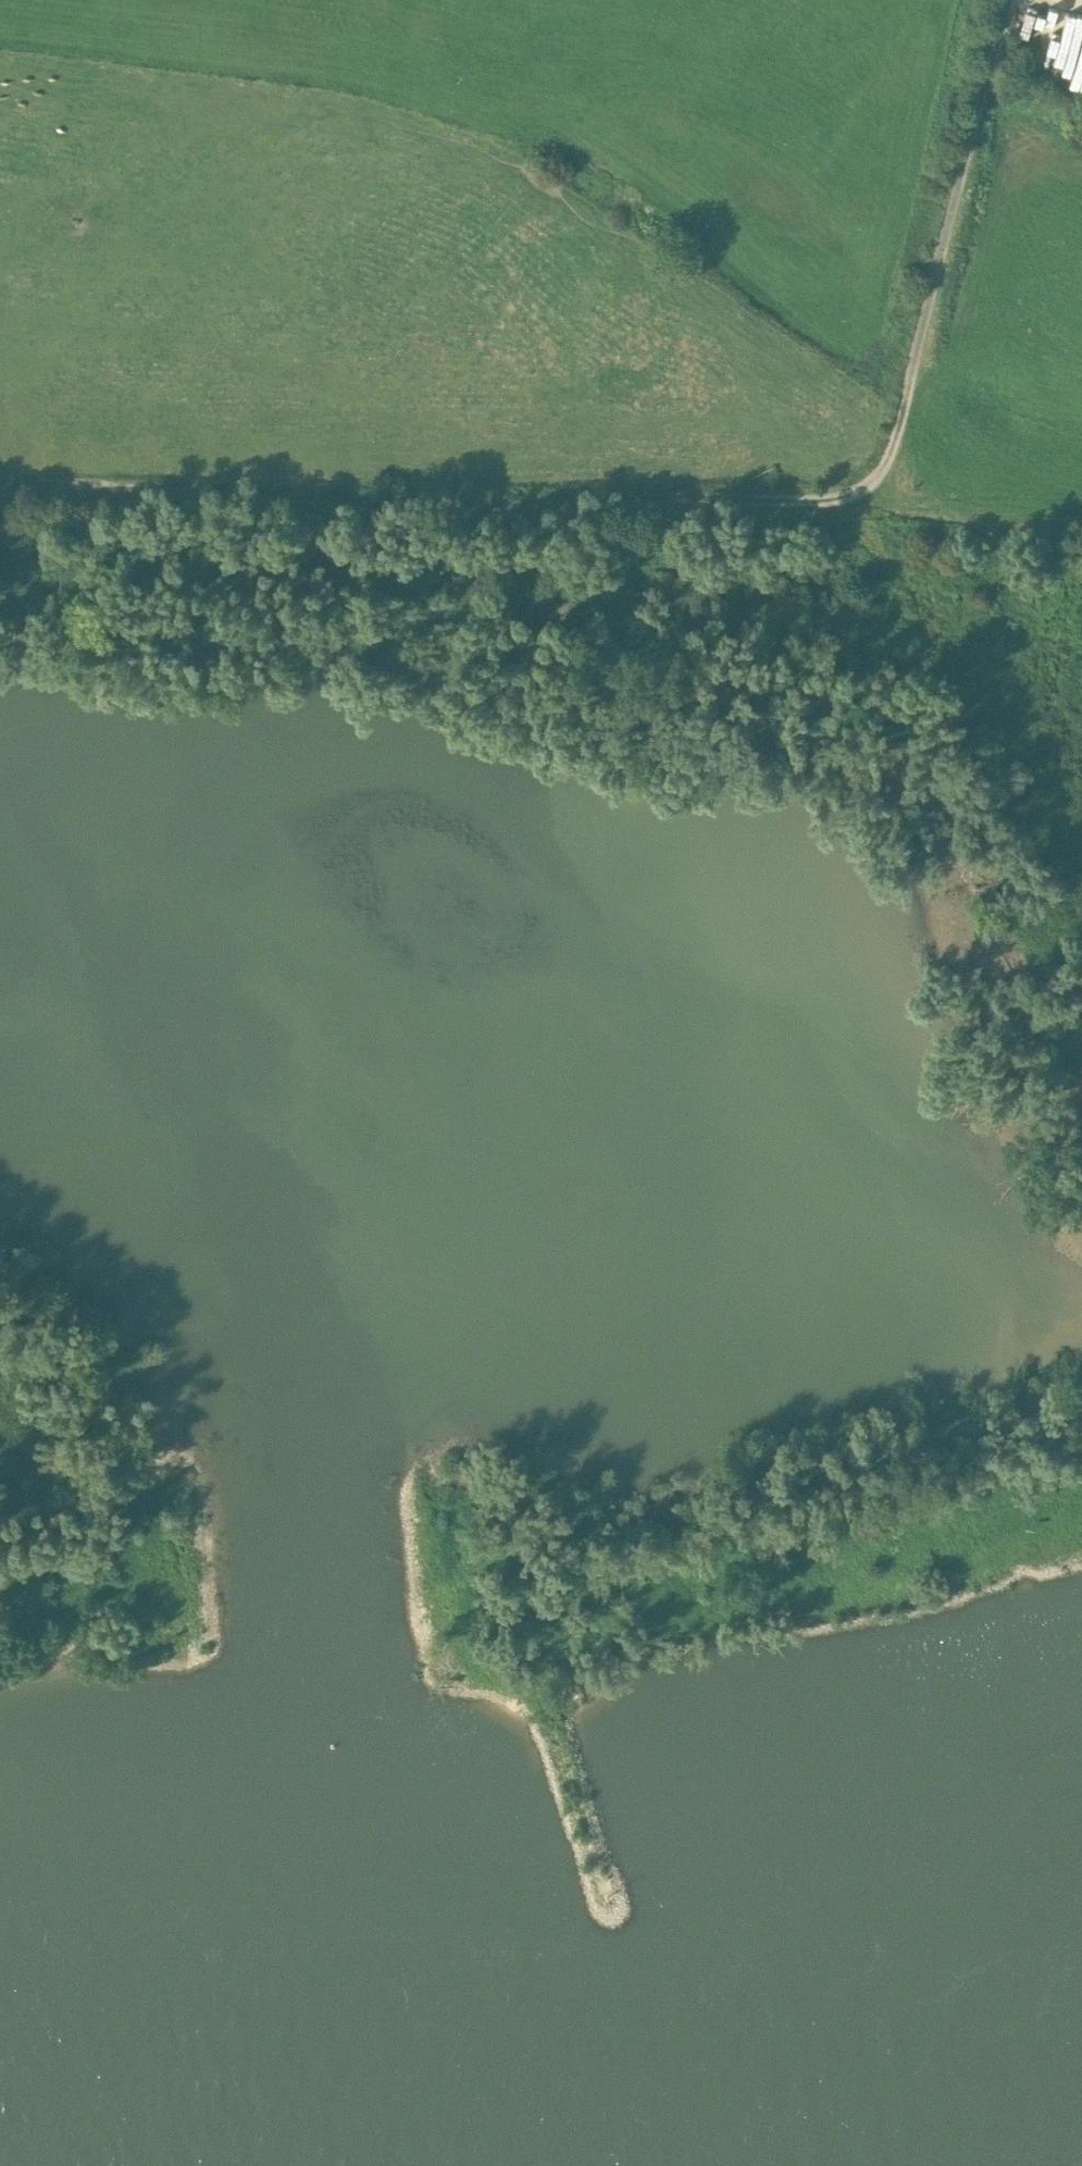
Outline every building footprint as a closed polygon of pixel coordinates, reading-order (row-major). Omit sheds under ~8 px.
[(1071,29),(1058,75),(1081,83),(1081,32),(1071,29)]
